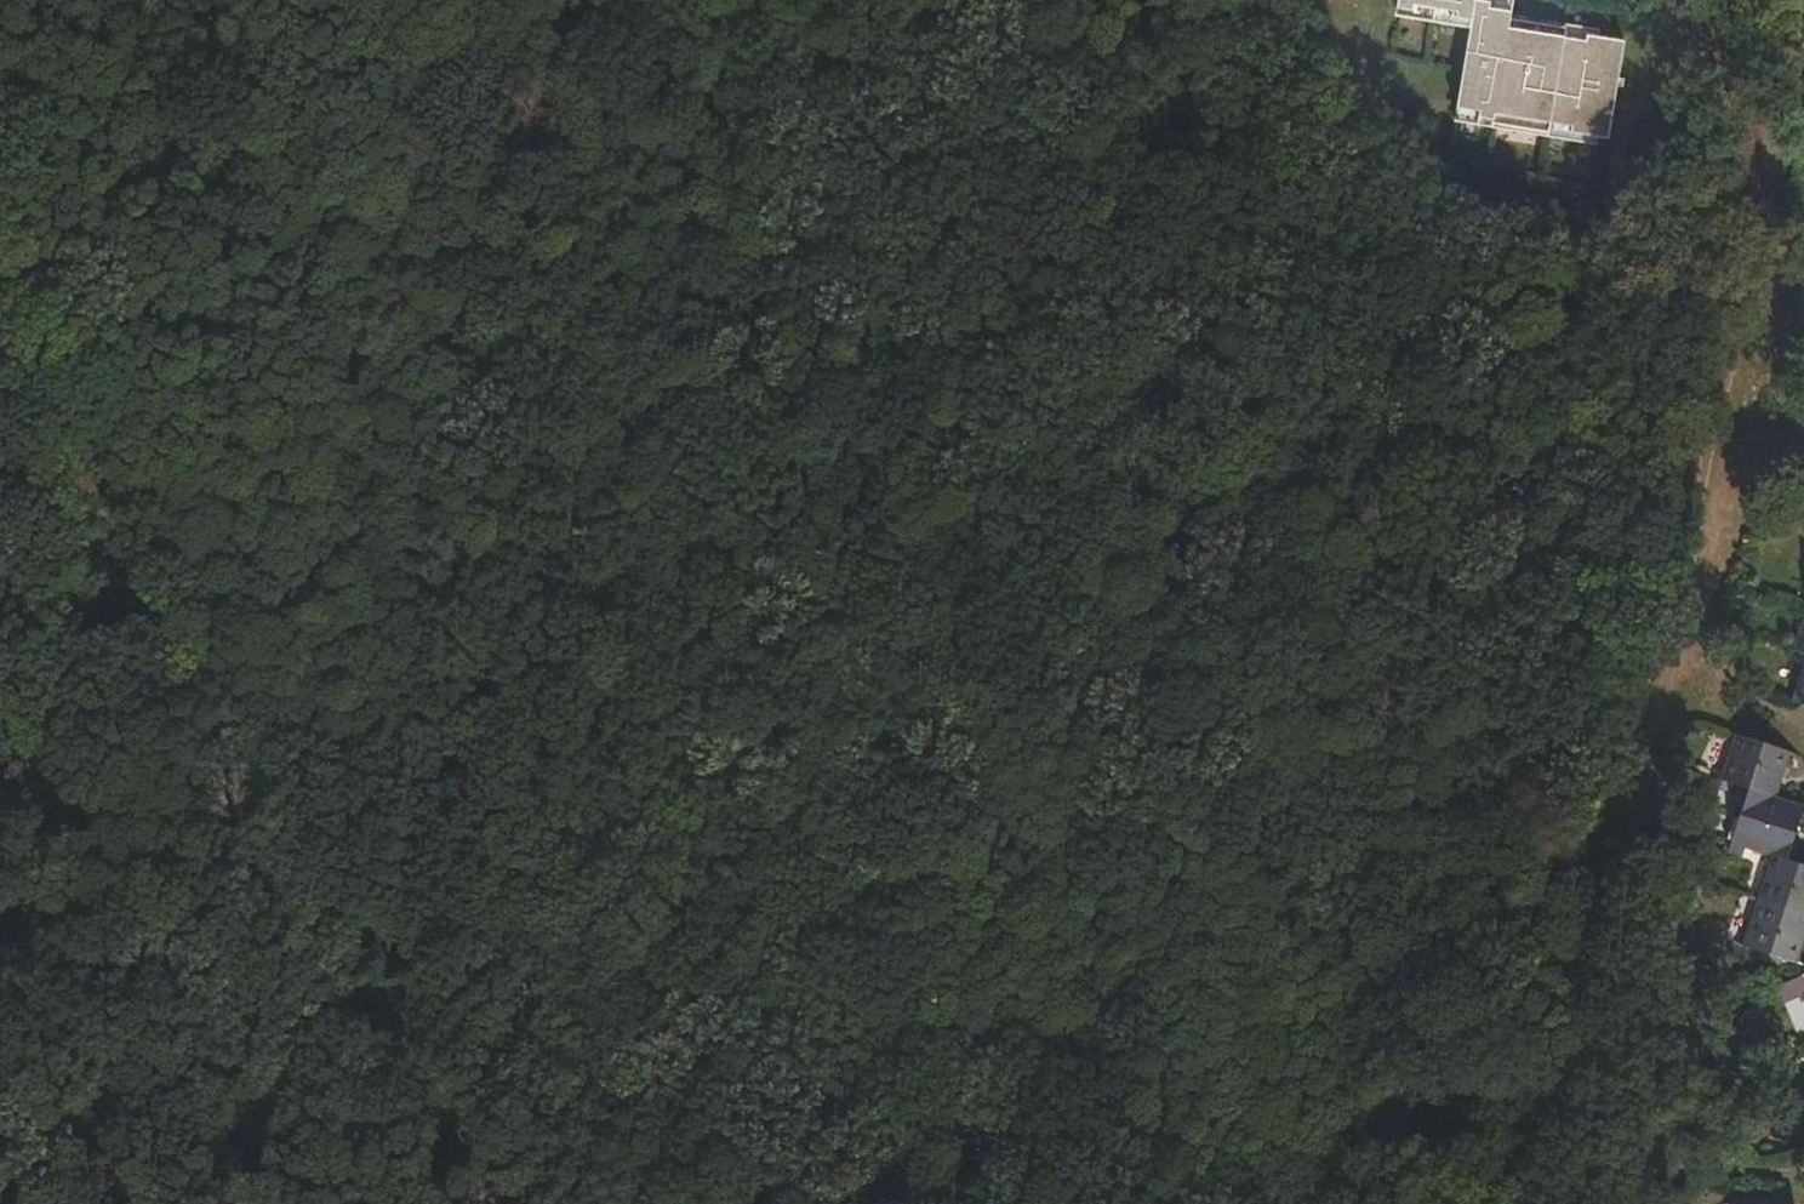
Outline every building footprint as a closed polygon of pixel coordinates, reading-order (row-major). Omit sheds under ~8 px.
[(1583,134),(1602,35),(1488,11),(1490,0),(1391,0),(1448,11),(1429,102),(1583,134)] [(1791,650),(1803,654),(1791,699),(1803,703),(1803,608),(1791,650)] [(1789,861),(1780,858),(1797,805),(1770,795),(1783,751),(1730,733),(1716,777),(1744,787),(1725,842),(1763,855),(1735,942),(1753,947),(1790,959),(1803,915),(1803,867),(1789,861)] [(1796,974),(1802,989),(1796,992),(1803,1014),(1803,970),(1796,974)] [(1782,1192),(1724,1200),(1724,1203),(1784,1203),(1782,1192)]
